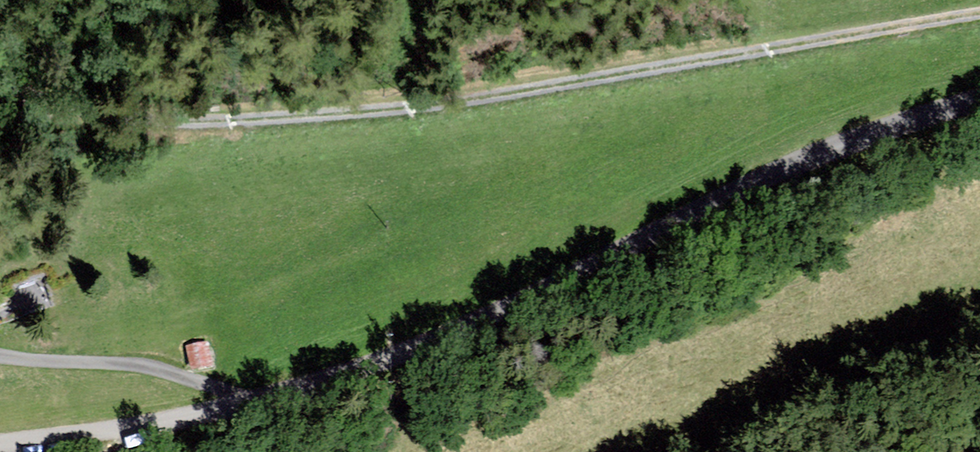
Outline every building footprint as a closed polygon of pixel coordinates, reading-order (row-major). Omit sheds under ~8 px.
[(209,344),(187,349),(192,372),(214,367),(209,344)]
